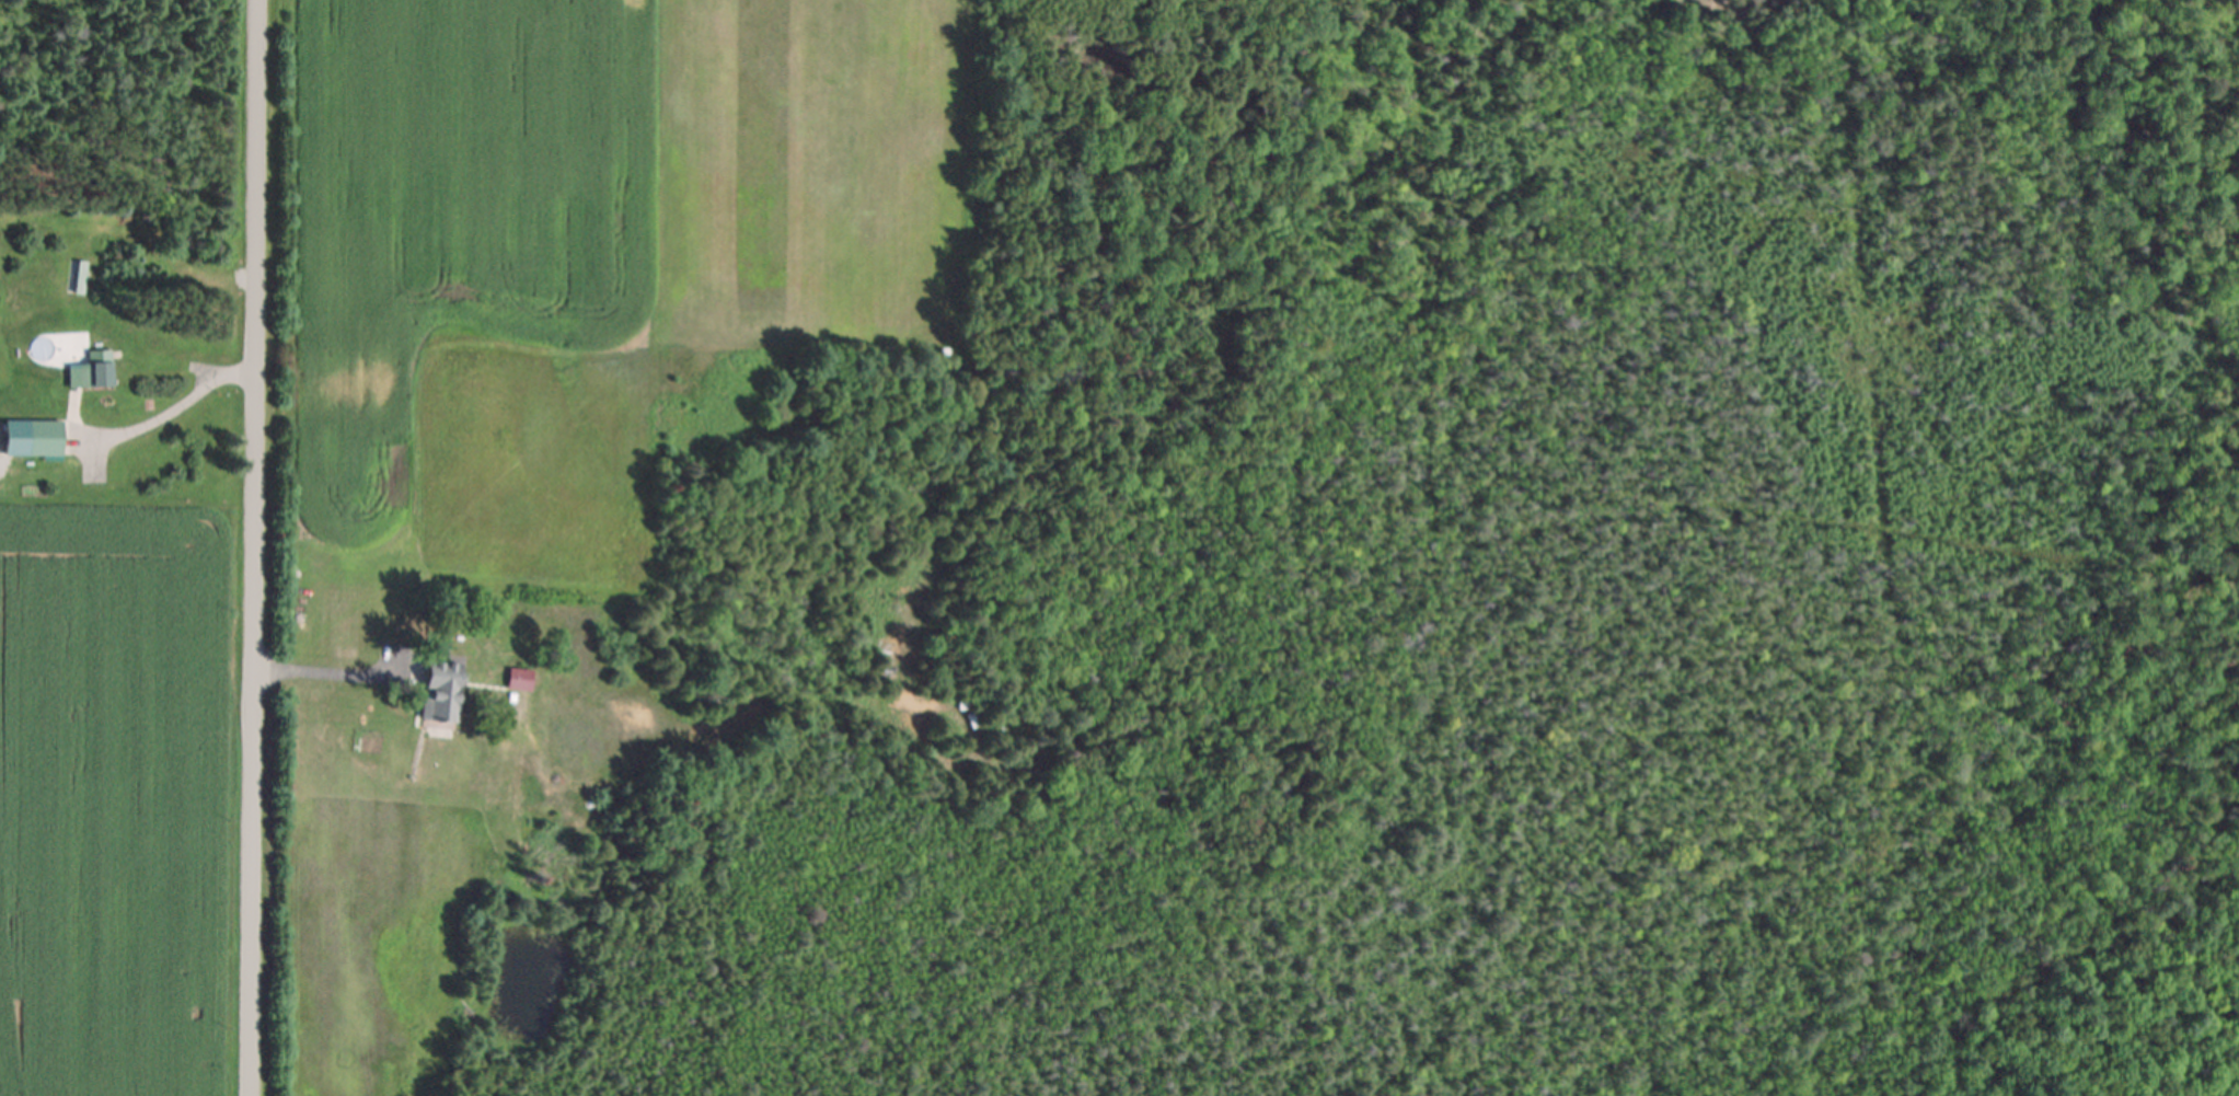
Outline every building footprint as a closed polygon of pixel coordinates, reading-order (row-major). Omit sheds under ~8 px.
[(76,388),(109,388),(109,351),(85,351),(85,366),(76,366),(76,388)] [(25,456),(57,456),(58,422),(26,422),(25,456)] [(450,726),(455,666),(421,663),(415,723),(450,726)] [(528,690),(528,671),(505,671),(505,690),(528,690)]
